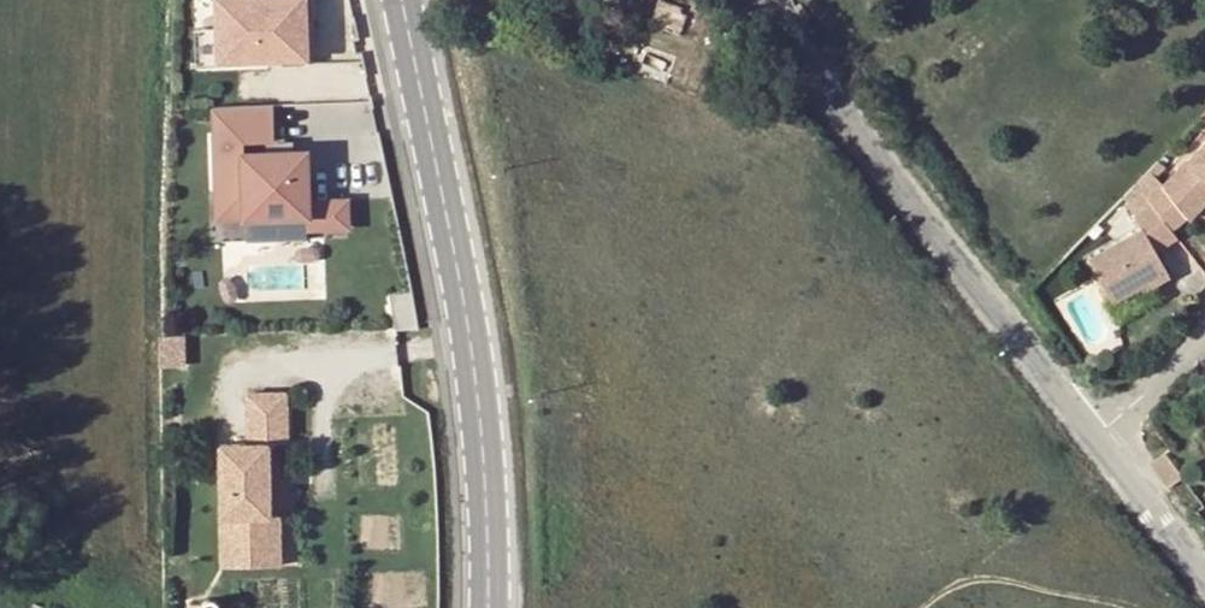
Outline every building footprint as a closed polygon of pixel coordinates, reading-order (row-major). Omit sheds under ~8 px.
[(221,1),(223,32),(223,65),(311,63),(310,0),(270,0),(221,1)] [(687,16),(653,4),(646,22),(681,35),(687,16)] [(223,65),(223,32),(200,33),(201,71),(223,71),(223,65)] [(278,110),(217,111),(219,198),(247,197),(248,222),(310,220),(311,234),(352,233),(351,205),(311,206),(310,157),(248,159),(248,147),(279,146),(278,110)] [(1173,239),(1191,224),(1194,228),(1204,220),(1204,168),(1170,197),(1158,184),(1151,177),(1120,209),(1124,214),(1148,243),(1100,284),(1130,320),(1153,301),(1159,307),(1183,287),(1162,262),(1180,247),(1173,239)] [(1151,177),(1158,184),(1166,177),(1160,170),(1151,177)] [(247,197),(219,198),(220,223),(248,222),(247,197)] [(247,394),(249,443),(221,444),(222,516),(241,516),(242,566),(280,566),(279,516),(270,516),(268,444),(287,443),(286,393),(247,394)] [(1151,467),(1170,491),(1184,478),(1166,454),(1151,467)] [(241,516),(222,516),(223,567),(242,566),(241,516)]
